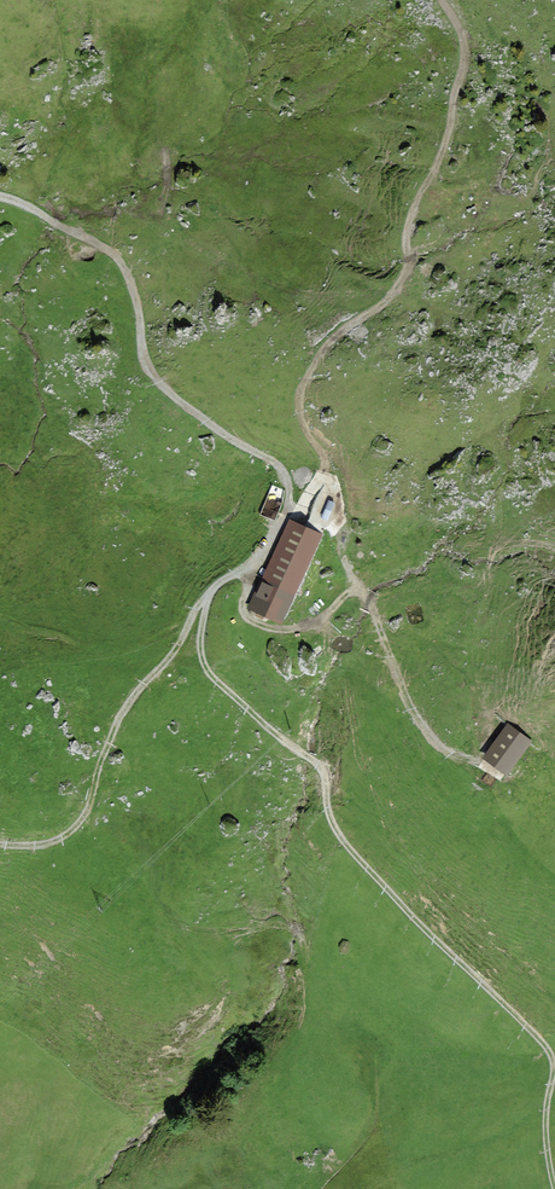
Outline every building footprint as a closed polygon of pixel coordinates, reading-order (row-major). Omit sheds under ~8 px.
[(328,540),(290,523),(250,610),(287,628),(328,540)] [(534,747),(508,730),(487,761),(512,779),(534,747)]
